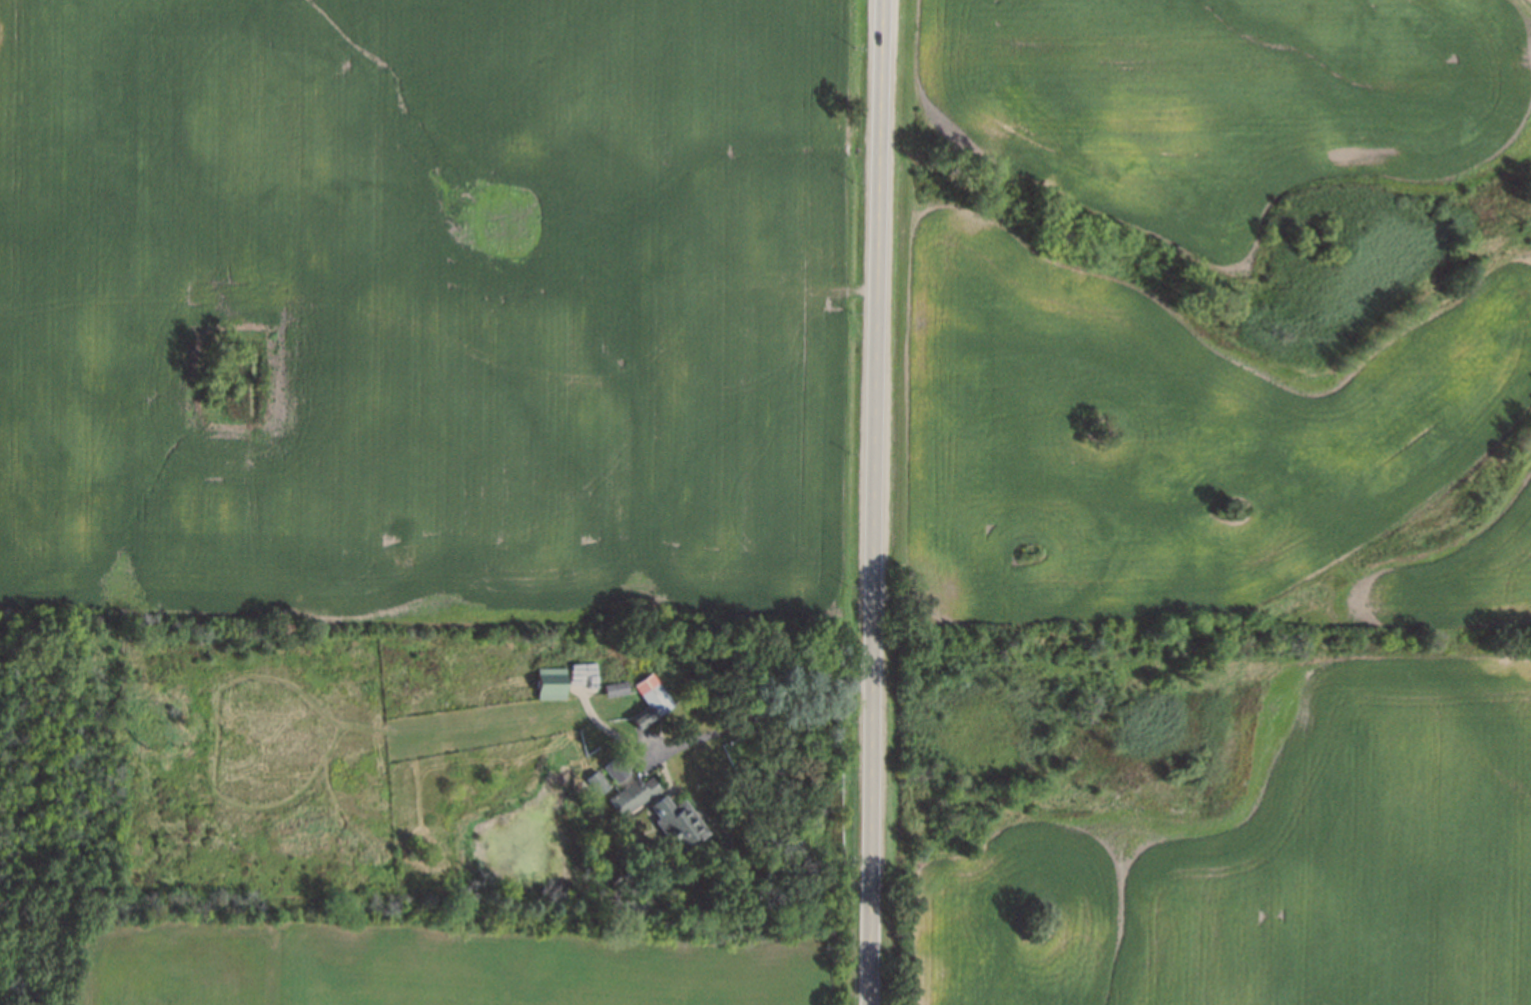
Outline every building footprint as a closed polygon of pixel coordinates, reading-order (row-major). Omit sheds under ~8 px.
[(537,668),(538,699),(565,698),(565,669),(537,668)] [(633,686),(647,706),(629,719),(639,732),(675,705),(651,672),(633,686)] [(604,685),(606,697),(628,692),(626,681),(604,685)] [(589,778),(618,757),(631,774),(600,795),(589,778)] [(609,797),(638,777),(642,782),(652,776),(661,789),(622,816),(609,797)] [(653,818),(678,854),(708,833),(684,799),(672,807),(664,795),(652,804),(659,814),(653,818)]
